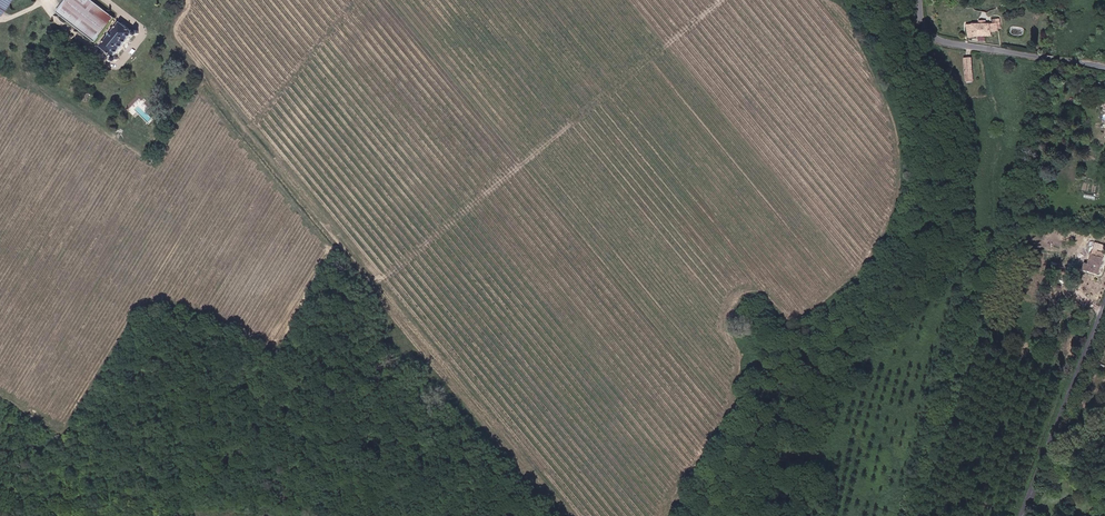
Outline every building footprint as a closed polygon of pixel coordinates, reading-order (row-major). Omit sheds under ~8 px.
[(116,17),(94,0),(66,0),(58,10),(97,41),(116,17)] [(998,30),(1001,30),(999,19),(993,20),(993,24),(987,25),(986,21),(980,22),(980,25),(966,26),(969,40),(975,39),(975,38),(991,38),(991,34),(998,33),(998,30)] [(121,21),(101,46),(114,57),(113,58),(113,59),(113,60),(115,62),(118,61),(119,60),(119,59),(119,57),(117,56),(135,34),(138,35),(140,33),(140,30),(137,29),(135,31),(121,21)] [(73,35),(66,43),(69,45),(75,37),(73,35)] [(973,58),(966,59),(967,75),(974,74),(973,58)] [(1101,275),(1104,260),(1104,246),(1097,243),(1090,265),(1087,264),(1086,270),(1101,275)]
